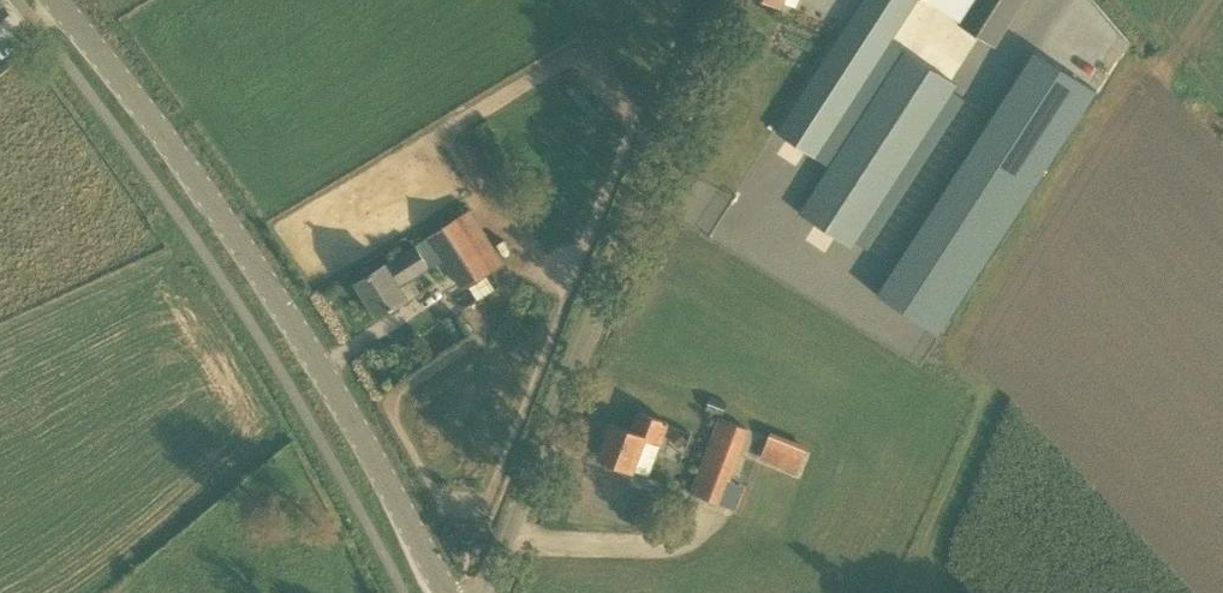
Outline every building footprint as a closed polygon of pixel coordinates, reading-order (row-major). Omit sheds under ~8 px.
[(778,133),(815,156),(830,168),(906,50),(890,40),(916,0),(864,0),(778,133)] [(960,19),(971,0),(929,0),(960,19)] [(958,23),(995,46),(1024,0),(972,0),(960,19),(958,23)] [(956,83),(906,50),(830,168),(801,213),(851,246),(956,83)] [(1034,50),(876,295),(940,335),(1097,91),(1034,50)] [(430,238),(442,258),(444,256),(464,287),(491,269),(481,253),(496,243),(473,207),(458,217),(453,209),(431,222),(437,233),(430,238)] [(427,239),(417,246),(387,265),(386,262),(357,281),(379,315),(408,297),(400,284),(439,260),(427,239)] [(612,422),(599,457),(633,470),(646,438),(661,444),(669,422),(639,411),(632,430),(612,422)] [(744,486),(728,480),(747,428),(721,418),(692,493),(736,509),(744,486)] [(772,432),(762,460),(797,474),(808,446),(795,440),(772,432)]
